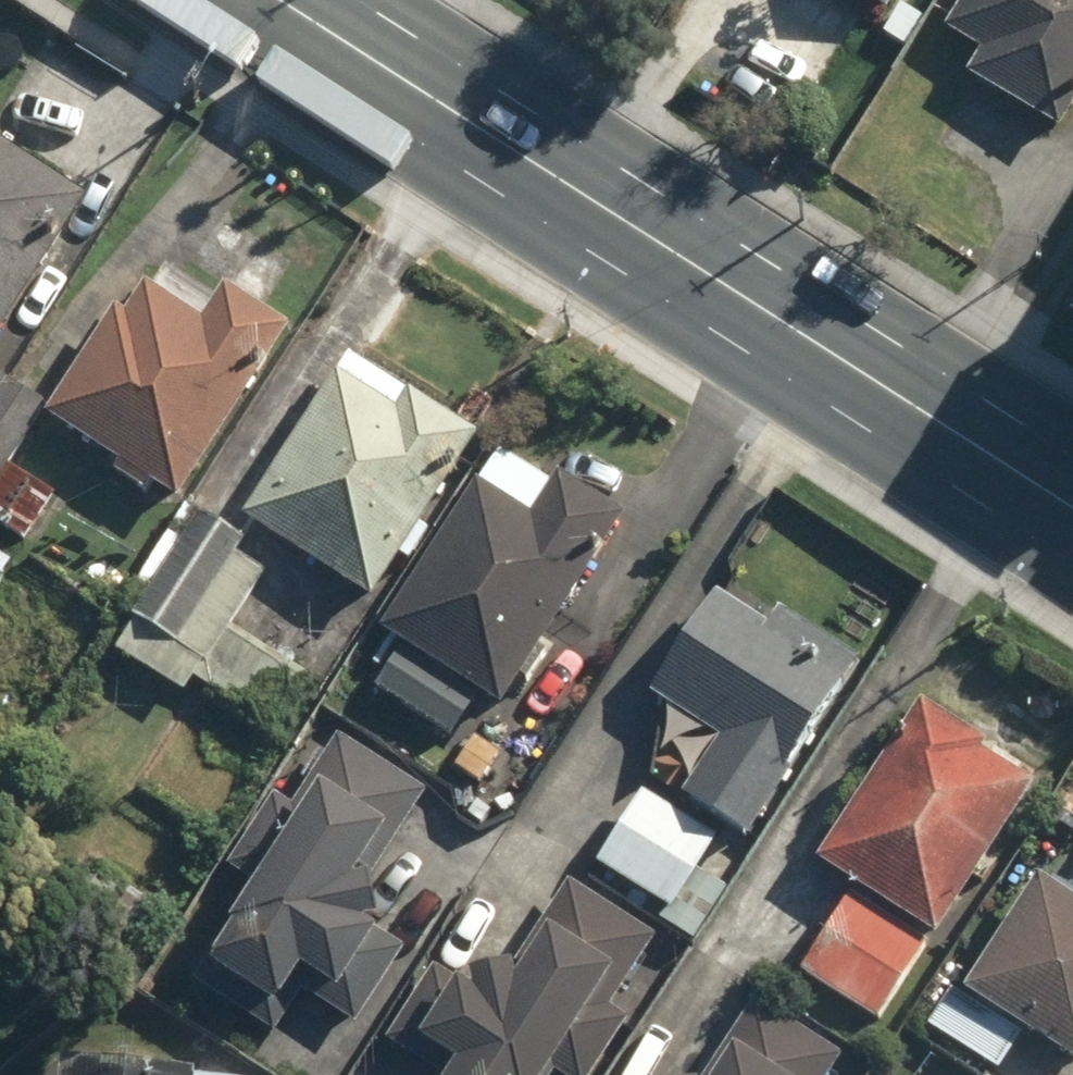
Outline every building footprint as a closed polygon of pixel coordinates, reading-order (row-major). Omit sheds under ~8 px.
[(638,12),(645,0),(617,0),(638,12)] [(935,36),(975,61),(963,81),(1056,137),(1071,111),(1072,109),(1072,0),(957,0),(935,36)] [(22,289),(76,198),(0,153),(0,326),(22,289)] [(44,426),(111,467),(181,509),(285,339),(215,296),(193,331),(135,296),(120,321),(111,316),(44,426)] [(362,613),(467,437),(340,361),(235,537),(362,613)] [(7,470),(42,417),(0,389),(0,533),(19,545),(50,498),(7,470)] [(553,483),(548,491),(489,455),(373,643),(466,701),(497,720),(618,523),(553,483)] [(301,679),(226,631),(261,575),(186,527),(106,653),(181,701),(186,693),(261,741),(301,679)] [(637,699),(716,744),(680,807),(750,847),(854,665),(805,636),(767,615),(758,631),(696,595),(637,699)] [(802,868),(847,895),(792,985),(878,1037),(1027,791),(971,757),(976,750),(900,704),(802,868)] [(355,867),(372,839),(387,848),(420,792),(333,740),(288,814),(266,800),(223,870),(248,885),(198,969),(225,985),(268,1011),(288,977),(329,1002),(362,947),(355,867)] [(724,893),(691,875),(709,841),(636,801),(607,855),(588,889),(695,946),(724,893)] [(1035,888),(963,1006),(950,999),(927,1037),(989,1074),(998,1074),(1019,1041),(1072,1074),(1072,911),(1035,888)] [(635,932),(570,890),(511,982),(460,987),(434,970),(383,1049),(424,1074),(544,1074),(601,985),(620,997),(654,944),(635,932)] [(720,1060),(712,1055),(701,1074),(831,1074),(841,1059),(752,1006),(720,1060)] [(47,1074),(114,1074),(106,1074),(106,1067),(47,1063),(47,1074)]
